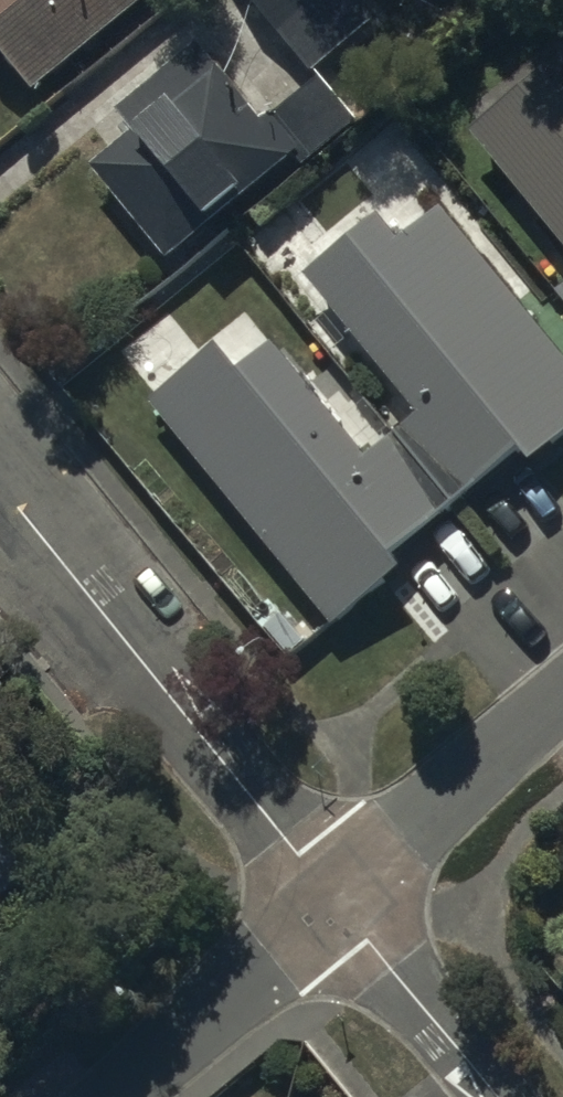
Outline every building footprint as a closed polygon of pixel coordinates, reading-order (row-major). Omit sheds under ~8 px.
[(36,102),(162,0),(0,0),(0,57),(36,102)] [(314,85),(383,28),(359,0),(243,0),(314,85)] [(138,146),(97,180),(170,273),(299,169),(305,175),(360,131),(325,87),(267,133),(205,55),(120,124),(138,146)] [(476,149),(562,255),(562,107),(548,89),(476,149)] [(457,524),(526,468),(537,482),(562,460),(562,363),(445,219),(401,255),(383,233),(313,291),(426,428),(399,450),(457,524)] [(457,524),(399,450),(371,473),(278,361),(242,390),(220,363),(154,417),(337,640),(408,582),(399,571),(457,524)]
